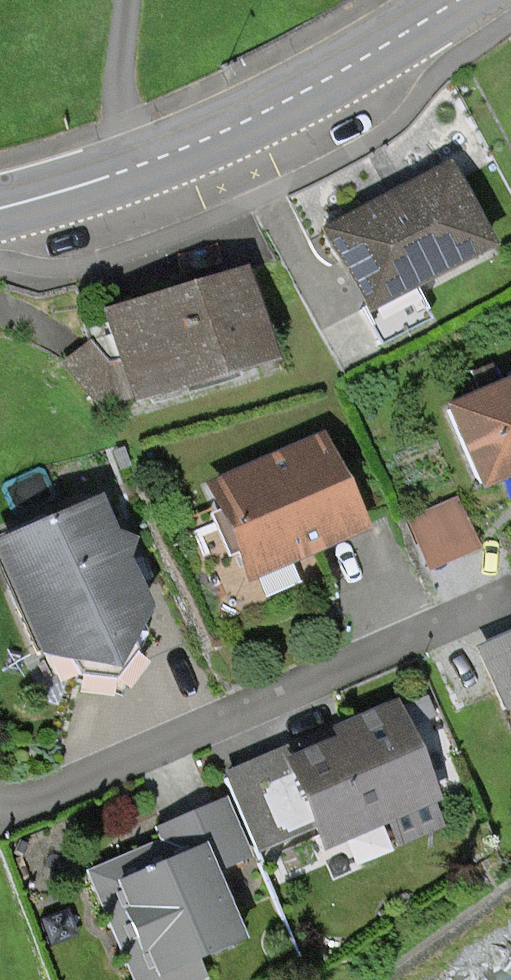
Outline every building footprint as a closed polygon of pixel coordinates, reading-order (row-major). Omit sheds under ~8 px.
[(359,311),(378,346),(425,320),(406,286),(483,245),(442,170),(308,240),(321,262),(330,265),(338,261),(364,308),(359,311)] [(134,398),(256,359),(244,320),(264,313),(251,274),(232,280),(231,275),(176,292),(177,296),(105,318),(109,334),(115,334),(133,394),(134,398)] [(115,334),(109,334),(88,341),(89,344),(65,363),(96,407),(133,394),(115,334)] [(488,367),(469,375),(477,393),(496,385),(488,367)] [(447,411),(479,484),(510,471),(510,383),(447,411)] [(246,574),(351,529),(314,445),(210,490),(246,574)] [(453,500),(404,522),(424,568),(473,546),(453,500)] [(0,547),(0,555),(52,673),(116,699),(142,634),(112,561),(120,546),(102,539),(89,508),(0,547)] [(478,656),(502,711),(510,707),(510,642),(478,656)] [(221,781),(258,863),(318,837),(321,843),(383,816),(394,842),(433,825),(421,798),(424,797),(387,713),(335,736),(339,745),(290,766),(284,753),(221,781)] [(87,875),(132,979),(199,979),(191,960),(235,941),(206,873),(243,858),(220,803),(155,830),(161,844),(87,875)]
